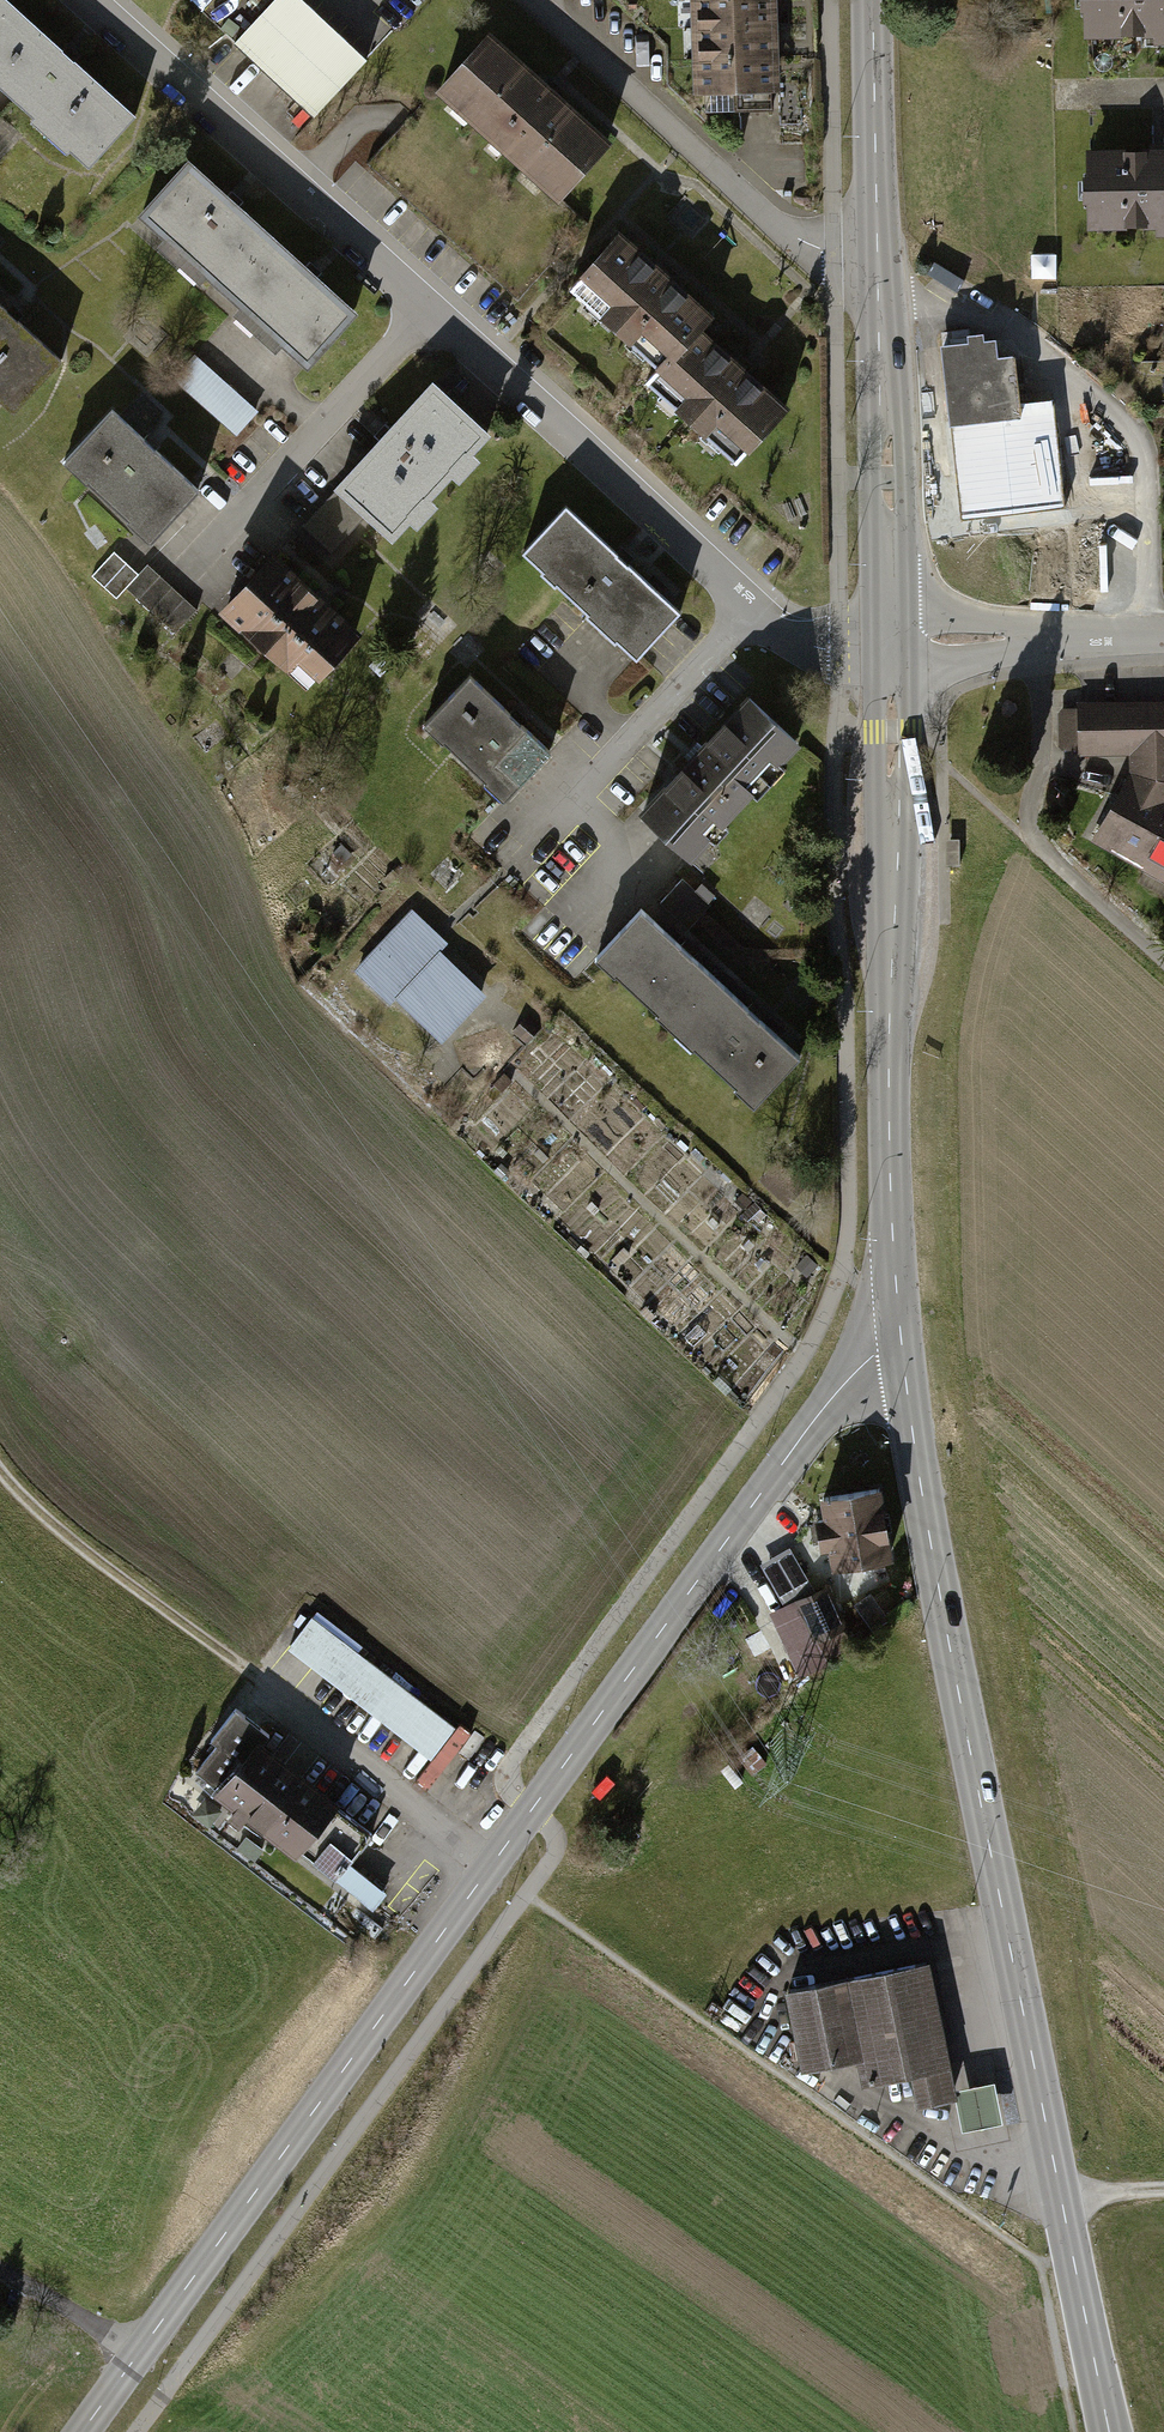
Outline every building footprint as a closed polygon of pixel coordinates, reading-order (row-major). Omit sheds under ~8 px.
[(290,0),(268,0),(220,52),(302,125),(359,62),(290,0)] [(698,37),(779,35),(778,0),(697,0),(698,37)] [(1075,41),(1163,40),(1163,0),(1074,0),(1075,41)] [(7,2),(0,9),(0,81),(93,167),(136,121),(7,2)] [(612,139),(491,32),(439,91),(560,198),(612,139)] [(779,35),(698,37),(699,74),(780,72),(779,35)] [(780,72),(699,74),(700,111),(781,109),(780,72)] [(1077,230),(1163,229),(1163,151),(1076,152),(1077,230)] [(207,275),(227,294),(273,243),(189,168),(143,219),(161,235),(155,242),(200,282),(207,275)] [(571,285),(669,369),(703,329),(718,311),(620,228),(571,285)] [(273,243),(227,294),(311,369),(357,318),(273,243)] [(0,305),(0,400),(15,414),(63,364),(0,305)] [(658,381),(746,456),(791,404),(703,329),(669,369),(658,381)] [(953,340),(930,343),(940,422),(940,423),(1012,414),(1004,356),(988,358),(986,338),(974,339),(973,332),(952,335),(953,340)] [(255,416),(195,359),(170,384),(230,441),(255,416)] [(435,386),(336,489),(368,519),(392,542),(410,523),(418,531),(438,509),(430,502),(451,479),(459,487),(480,464),(473,457),(490,439),(435,386)] [(1047,410),(1012,414),(940,423),(952,518),(1059,504),(1047,410)] [(198,495),(110,411),(60,463),(148,547),(198,495)] [(368,519),(336,489),(301,526),(332,556),(368,519)] [(681,613),(568,511),(524,559),(638,661),(681,613)] [(171,636),(194,612),(146,567),(136,578),(110,554),(87,578),(113,602),(124,591),(171,636)] [(357,637),(270,556),(219,611),(305,691),(357,637)] [(550,754),(471,678),(424,726),(503,802),(550,754)] [(750,696),(638,813),(690,863),(700,853),(705,857),(730,831),(725,826),(753,797),(760,803),(789,772),(783,766),(802,746),(750,696)] [(1124,779),(1083,838),(1163,889),(1163,698),(1067,701),(1068,755),(1123,754),(1124,779)] [(678,883),(659,903),(690,931),(700,921),(709,911),(704,906),(712,897),(699,885),(691,894),(678,883)] [(598,960),(678,1034),(725,985),(645,910),(598,960)] [(407,914),(348,977),(385,1012),(390,1007),(434,1048),(481,998),(434,953),(441,946),(407,914)] [(725,985),(678,1034),(758,1109),(805,1059),(725,985)] [(587,1057),(582,1062),(595,1074),(600,1069),(587,1057)] [(564,1089),(556,1082),(549,1090),(557,1096),(564,1089)] [(810,1200),(772,1165),(755,1184),(793,1218),(810,1200)] [(493,1173),(502,1182),(508,1175),(499,1166),(493,1173)] [(536,1212),(544,1219),(548,1215),(541,1207),(536,1212)] [(567,1245),(586,1265),(591,1260),(572,1241),(567,1245)] [(610,1268),(617,1274),(628,1260),(621,1255),(610,1268)] [(806,1263),(796,1273),(805,1283),(815,1273),(806,1263)] [(633,1299),(628,1303),(649,1324),(653,1319),(633,1299)] [(683,1328),(675,1320),(669,1326),(676,1334),(683,1328)] [(697,1359),(702,1364),(713,1354),(708,1349),(697,1359)] [(886,1490),(820,1501),(832,1573),(897,1563),(886,1490)] [(791,1560),(762,1576),(779,1606),(808,1589),(791,1560)] [(827,1594),(777,1621),(794,1653),(844,1627),(827,1594)] [(876,1638),(891,1628),(870,1598),(855,1608),(876,1638)] [(459,1727),(303,1612),(281,1642),(437,1758),(459,1727)] [(271,1729),(241,1707),(213,1743),(220,1748),(199,1775),(240,1806),(233,1816),(246,1826),(253,1816),(303,1853),(347,1795),(266,1735),(271,1729)] [(342,1875),(339,1880),(377,1909),(391,1889),(354,1862),(361,1853),(337,1835),(320,1858),(342,1875)] [(906,2106),(950,2098),(926,1965),(806,1987),(777,1992),(792,2072),(822,2067),(852,2062),(857,2089),(902,2081),(906,2106)] [(710,2005),(702,2017),(716,2026),(724,2014),(710,2005)] [(991,2091),(950,2098),(956,2132),(997,2125),(991,2091)]
